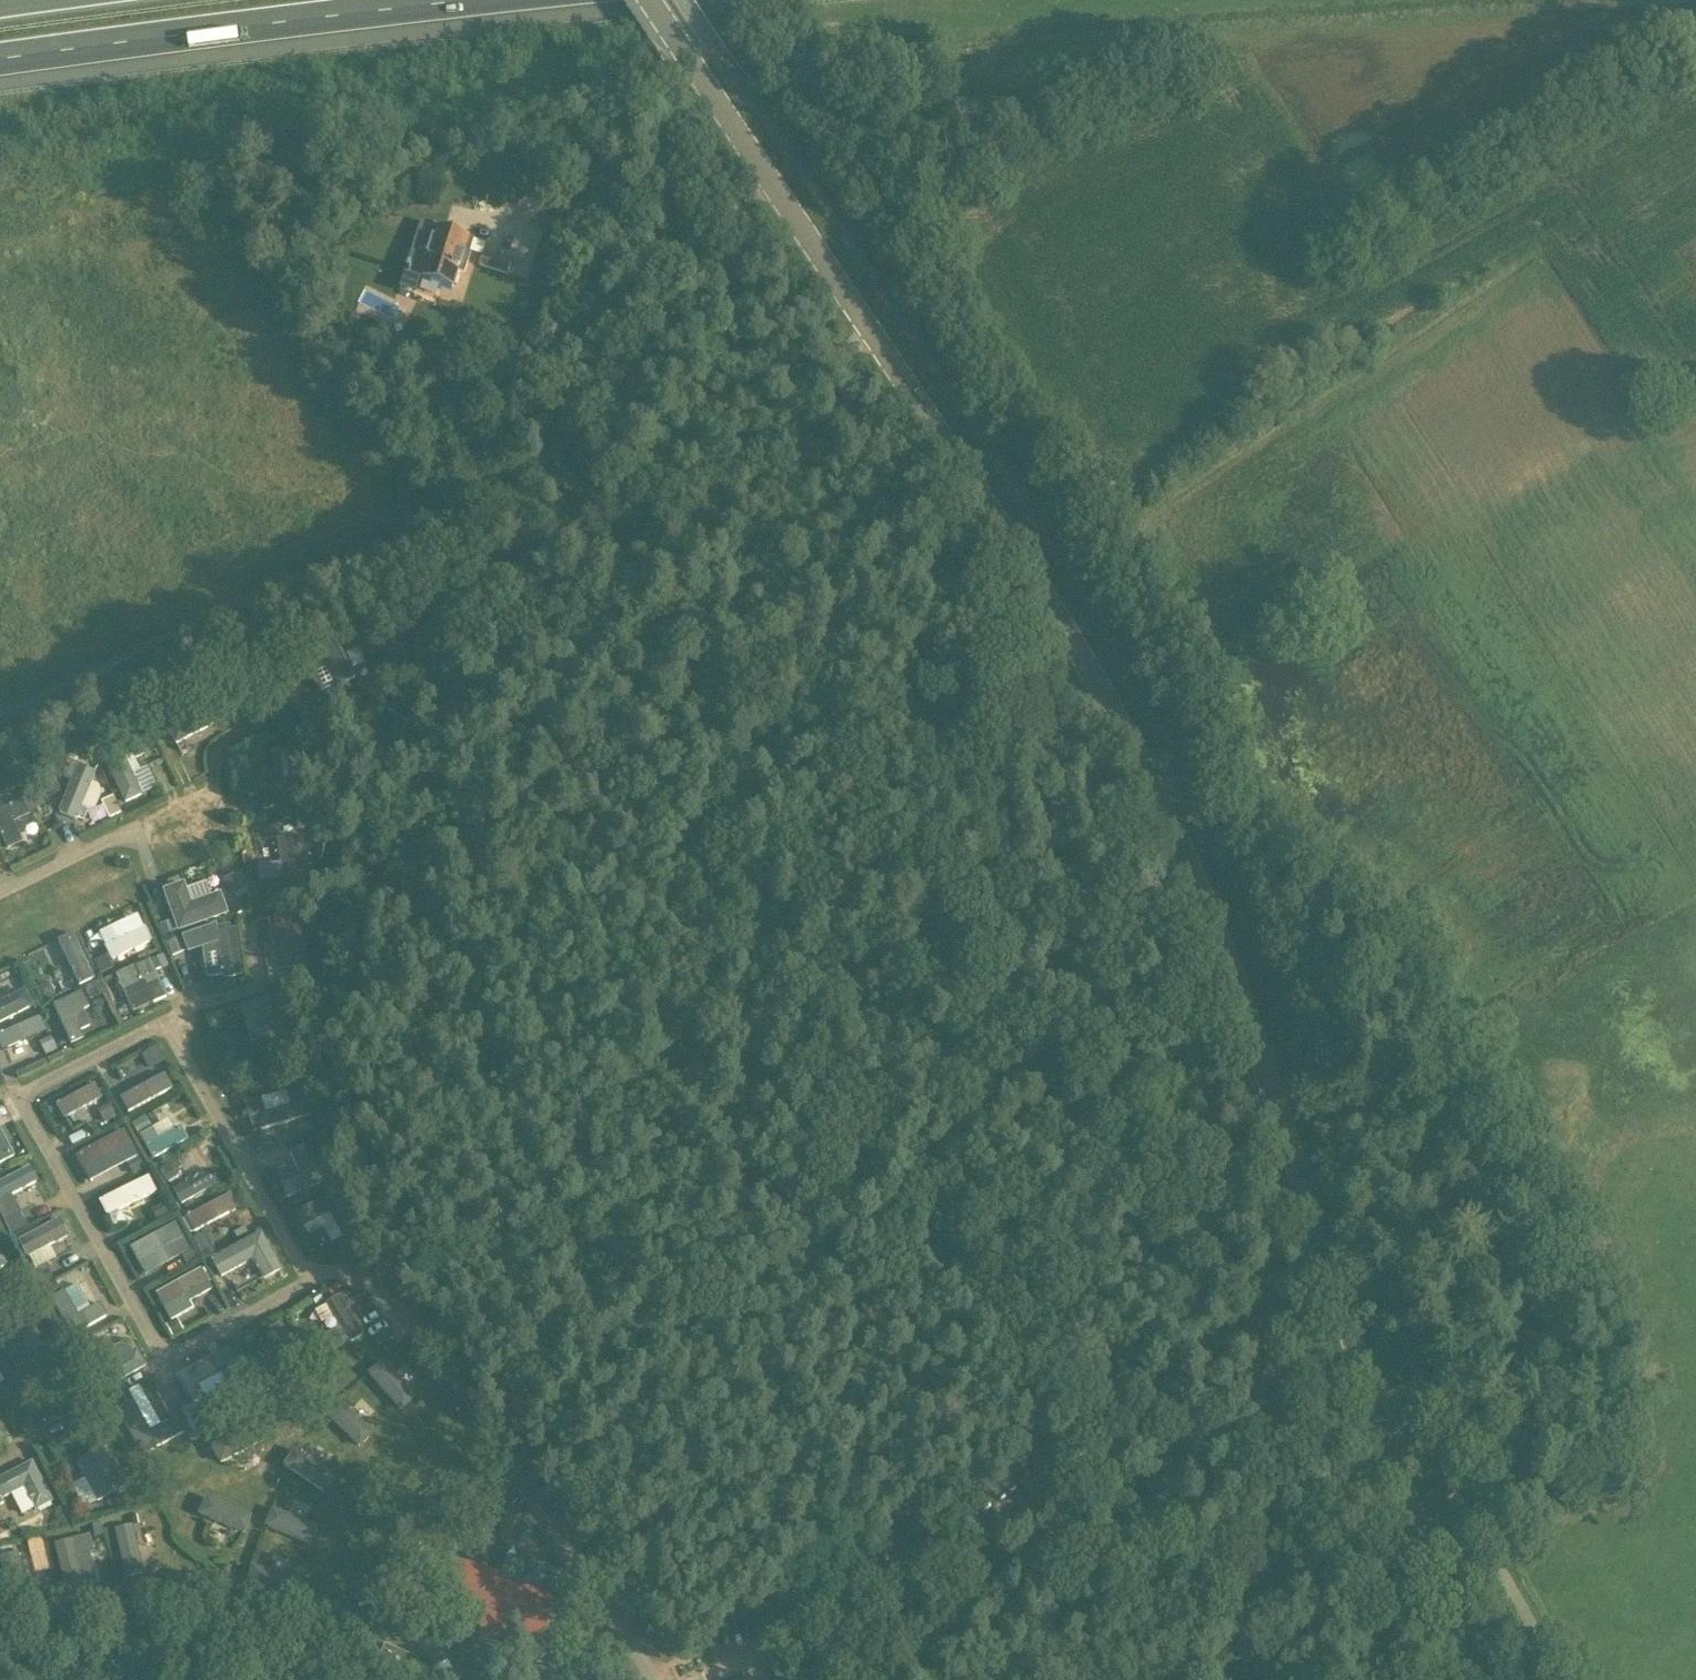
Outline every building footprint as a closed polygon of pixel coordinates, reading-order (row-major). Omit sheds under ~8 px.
[(398,292),(416,297),(421,277),(453,287),(458,272),(462,273),(473,240),(421,223),(405,272),(404,272),(398,292)] [(507,275),(511,263),(482,254),(478,266),(507,275)] [(337,641),(284,664),(291,680),(327,664),(337,686),(354,678),(337,641)] [(224,720),(215,703),(166,728),(175,745),(224,720)] [(284,732),(289,788),(313,786),(308,730),(284,732)] [(143,796),(122,751),(104,760),(125,804),(143,796)] [(58,813),(77,821),(96,774),(69,763),(63,778),(71,781),(58,813)] [(106,817),(118,812),(111,796),(99,801),(106,817)] [(8,851),(22,844),(13,824),(30,816),(22,800),(0,810),(0,835),(8,851)] [(294,836),(276,839),(282,879),(265,882),(268,898),(302,893),(294,836)] [(222,876),(228,895),(246,890),(240,871),(222,876)] [(191,903),(184,883),(163,891),(177,933),(227,915),(220,893),(191,903)] [(308,968),(301,914),(271,918),(278,972),(308,968)] [(214,927),(179,939),(185,956),(215,946),(220,981),(241,979),(234,931),(215,934),(214,927)] [(111,962),(151,942),(144,928),(104,948),(111,962)] [(89,977),(70,937),(51,946),(63,969),(41,979),(33,963),(23,968),(39,1000),(89,977)] [(167,998),(150,960),(114,976),(121,991),(143,981),(153,1004),(167,998)] [(262,1016),(270,1041),(301,1031),(288,992),(238,1008),(242,1022),(262,1016)] [(29,1006),(22,993),(0,1004),(0,1021),(29,1006)] [(90,1028),(83,1012),(89,1010),(81,993),(53,1006),(71,1046),(84,1040),(81,1033),(90,1028)] [(46,1033),(39,1019),(0,1035),(0,1049),(1,1052),(46,1033)] [(148,1070),(164,1060),(154,1045),(138,1055),(148,1070)] [(128,1114),(172,1089),(165,1075),(120,1100),(128,1114)] [(63,1120),(102,1099),(94,1085),(55,1106),(63,1120)] [(253,1134),(313,1116),(304,1086),(286,1091),(290,1106),(265,1114),(260,1099),(244,1104),(253,1134)] [(152,1160),(188,1141),(181,1127),(158,1140),(153,1130),(139,1137),(152,1160)] [(82,1170),(130,1146),(123,1132),(75,1156),(82,1170)] [(301,1149),(311,1172),(279,1186),(285,1200),(333,1180),(327,1166),(330,1164),(320,1140),(301,1149)] [(0,1141),(0,1166),(10,1160),(0,1141)] [(179,1204),(218,1185),(203,1157),(187,1165),(193,1177),(171,1188),(179,1204)] [(7,1234),(26,1227),(13,1191),(38,1182),(32,1166),(0,1178),(0,1215),(7,1234)] [(148,1178),(98,1203),(106,1219),(156,1193),(148,1178)] [(357,1231),(335,1192),(294,1214),(302,1230),(329,1215),(342,1239),(357,1231)] [(185,1218),(193,1233),(239,1209),(231,1194),(185,1218)] [(27,1259),(68,1238),(59,1220),(18,1242),(27,1259)] [(137,1265),(184,1239),(176,1224),(129,1249),(137,1265)] [(261,1233),(211,1261),(221,1280),(253,1262),(264,1281),(282,1271),(261,1233)] [(8,1266),(0,1253),(0,1271),(8,1266)] [(201,1271),(155,1295),(163,1309),(208,1285),(201,1271)] [(50,1299),(71,1337),(107,1317),(100,1304),(77,1316),(64,1292),(50,1299)] [(330,1355),(363,1336),(341,1296),(325,1305),(338,1328),(321,1338),(330,1355)] [(36,1372),(38,1376),(52,1368),(31,1329),(3,1344),(17,1370),(21,1368),(36,1372)] [(105,1369),(89,1342),(73,1351),(98,1394),(145,1367),(135,1351),(105,1369)] [(190,1392),(216,1387),(214,1376),(221,1375),(218,1357),(185,1363),(190,1392)] [(399,1410),(414,1398),(380,1358),(365,1371),(399,1410)] [(136,1385),(126,1391),(147,1429),(157,1424),(136,1385)] [(110,1401),(142,1457),(183,1434),(174,1419),(149,1432),(127,1392),(110,1401)] [(359,1446),(372,1432),(334,1397),(321,1411),(359,1446)] [(280,1464),(322,1494),(334,1477),(293,1447),(280,1464)] [(97,1501),(124,1486),(103,1448),(76,1463),(97,1501)] [(0,1479),(0,1500),(1,1500),(24,1488),(35,1511),(52,1502),(32,1462),(0,1479)] [(246,1533),(251,1510),(198,1497),(193,1521),(246,1533)] [(311,1544),(318,1526),(269,1506),(261,1525),(311,1544)] [(146,1571),(135,1523),(113,1529),(125,1577),(146,1571)] [(92,1585),(93,1538),(58,1537),(58,1585),(92,1585)] [(554,1596),(532,1591),(484,1578),(486,1569),(454,1560),(445,1596),(487,1607),(478,1638),(538,1654),(554,1596)]
